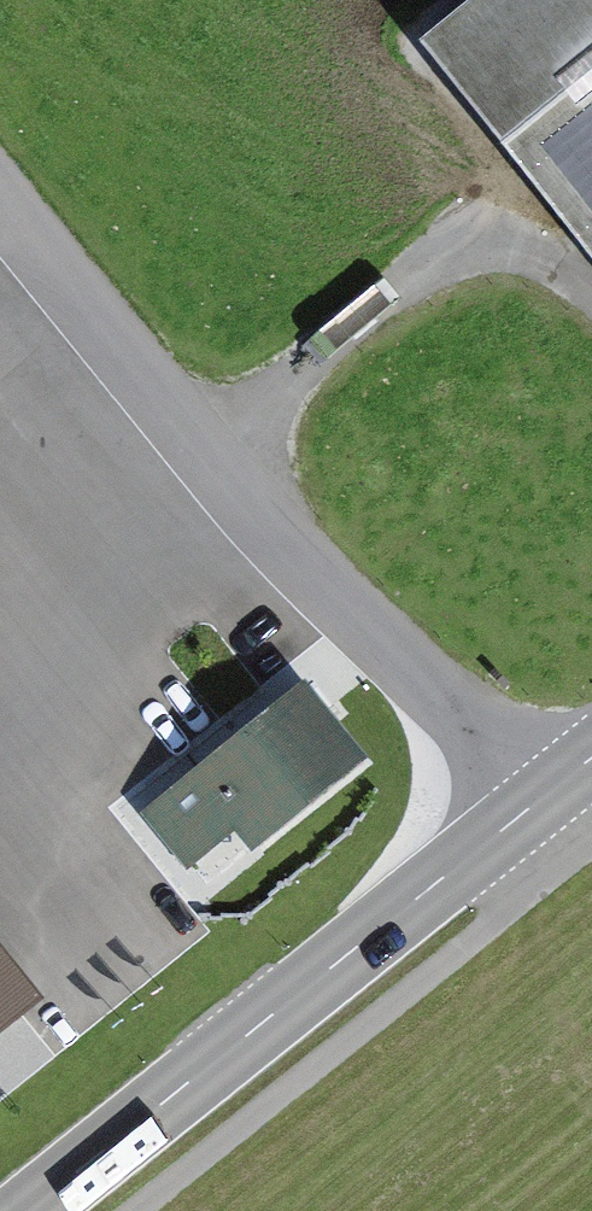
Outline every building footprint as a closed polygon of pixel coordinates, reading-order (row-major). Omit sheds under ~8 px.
[(485,96),(591,225),(591,8),(485,96)] [(367,758),(306,683),(151,810),(212,885),(367,758)] [(45,996),(0,941),(0,1033),(45,996)]
